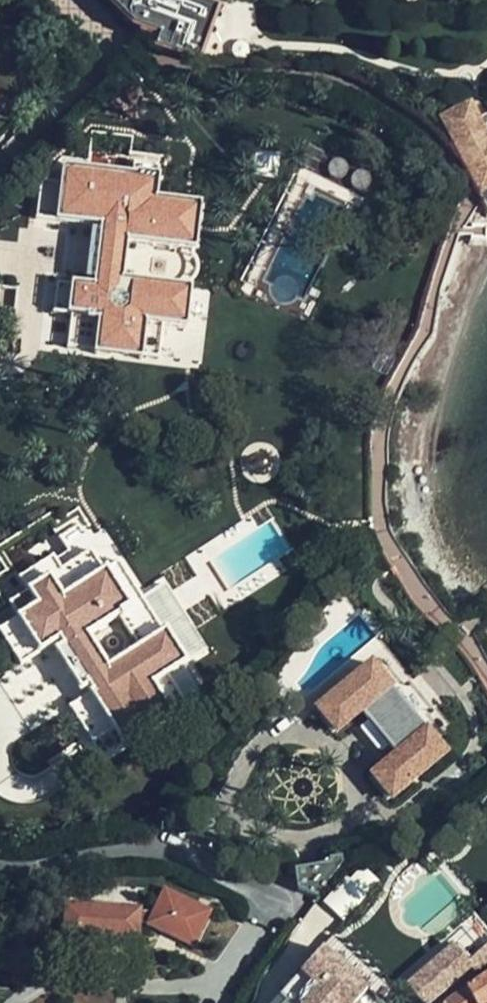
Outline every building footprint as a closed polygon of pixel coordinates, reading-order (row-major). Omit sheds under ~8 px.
[(134,28),(145,32),(162,38),(157,50),(199,65),(222,0),(108,0),(134,28)] [(470,98),(438,115),(486,212),(486,131),(470,98)] [(43,186),(40,222),(102,229),(95,291),(59,287),(56,316),(73,318),(69,351),(144,360),(148,326),(163,328),(189,331),(193,291),(124,283),(128,246),(180,251),(185,207),(133,201),(111,198),(113,179),(65,174),(63,188),(43,186)] [(135,181),(113,179),(111,198),(133,201),(135,181)] [(202,208),(185,207),(180,251),(198,253),(202,208)] [(148,326),(144,360),(160,361),(163,328),(148,326)] [(92,556),(77,565),(89,583),(104,574),(92,556)] [(77,566),(64,574),(56,561),(21,584),(29,596),(12,608),(23,625),(6,637),(25,666),(59,643),(93,694),(72,708),(96,743),(91,747),(101,762),(173,715),(154,687),(168,678),(185,667),(142,601),(128,611),(104,574),(89,584),(77,566)] [(119,564),(104,574),(129,611),(143,602),(119,564)] [(421,726),(397,697),(391,686),(382,677),(372,666),(368,670),(348,685),(318,710),(338,735),(365,714),(398,754),(372,776),(392,801),(447,757),(437,745),(434,739),(430,734),(421,726)] [(348,685),(368,670),(365,667),(346,683),(348,685)] [(415,683),(403,692),(388,674),(382,677),(391,686),(397,697),(421,726),(430,734),(434,739),(437,745),(443,741),(427,721),(439,712),(415,683)] [(155,688),(173,715),(187,706),(168,679),(155,688)] [(292,870),(297,895),(314,902),(316,898),(343,870),(342,861),(292,870)] [(370,895),(343,870),(316,898),(343,923),(370,895)] [(156,915),(201,936),(211,916),(165,894),(157,912),(156,915)] [(114,915),(114,910),(114,905),(93,904),(93,909),(93,915),(114,915)] [(140,932),(141,911),(114,910),(114,915),(93,915),(93,909),(66,907),(64,937),(95,939),(95,933),(111,934),(110,939),(134,940),(135,932),(140,932)] [(141,911),(140,926),(147,930),(152,921),(156,915),(157,912),(142,907),(141,911)] [(156,915),(152,921),(197,944),(201,936),(156,915)] [(486,965),(486,945),(467,963),(454,948),(408,986),(421,1002),(431,1002),(471,968),(484,967),(486,965)] [(280,1002),(375,1002),(322,954),(302,976),(294,971),(286,980),(294,986),(280,1002)] [(472,1002),(486,1002),(486,979),(465,993),(472,1002)] [(465,993),(448,1002),(446,1002),(472,1002),(465,993)]
